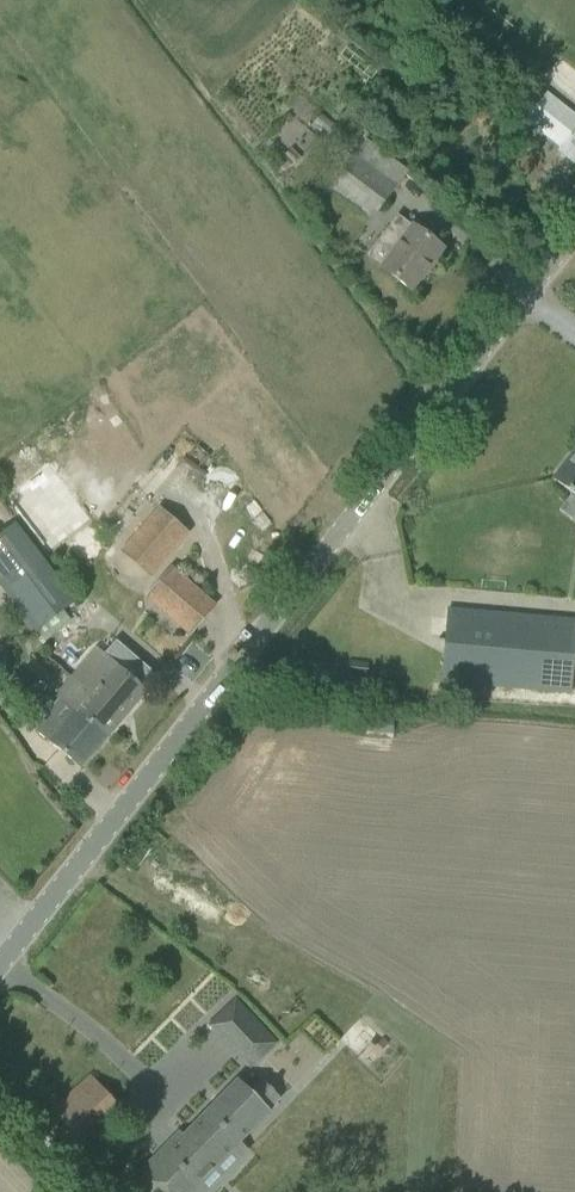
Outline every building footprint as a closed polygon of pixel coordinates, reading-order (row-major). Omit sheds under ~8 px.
[(574,166),(574,129),(557,151),(574,166)] [(300,157),(291,149),(281,160),(290,168),(300,157)] [(354,154),(329,187),(371,218),(395,186),(354,154)] [(382,268),(410,290),(441,248),(434,243),(441,233),(427,223),(420,233),(413,227),(412,228),(397,217),(378,243),(393,253),(382,268)] [(553,479),(574,497),(574,451),(553,479)] [(45,533),(79,506),(53,474),(11,507),(20,519),(29,512),(45,533)] [(125,557),(149,576),(183,534),(160,514),(125,557)] [(15,524),(0,535),(0,587),(35,632),(75,601),(15,524)] [(182,624),(192,633),(212,609),(170,574),(150,598),(160,606),(163,603),(185,621),(182,624)] [(462,684),(565,697),(574,624),(471,611),(448,609),(441,678),(439,677),(438,682),(462,684)] [(96,649),(63,687),(113,730),(146,691),(143,689),(155,675),(117,642),(105,656),(96,649)] [(349,662),(348,673),(366,675),(367,663),(349,662)] [(60,698),(34,729),(62,753),(80,768),(113,730),(63,687),(56,695),(60,698)] [(256,1021),(229,1046),(248,1067),(276,1041),(256,1021)] [(100,1141),(127,1116),(90,1075),(51,1110),(62,1121),(51,1130),(71,1153),(93,1133),(100,1141)] [(270,1111),(269,1110),(280,1099),(262,1081),(250,1092),(237,1080),(159,1159),(156,1156),(131,1181),(142,1191),(191,1191),(270,1111)] [(87,1179),(72,1191),(98,1191),(87,1179)]
